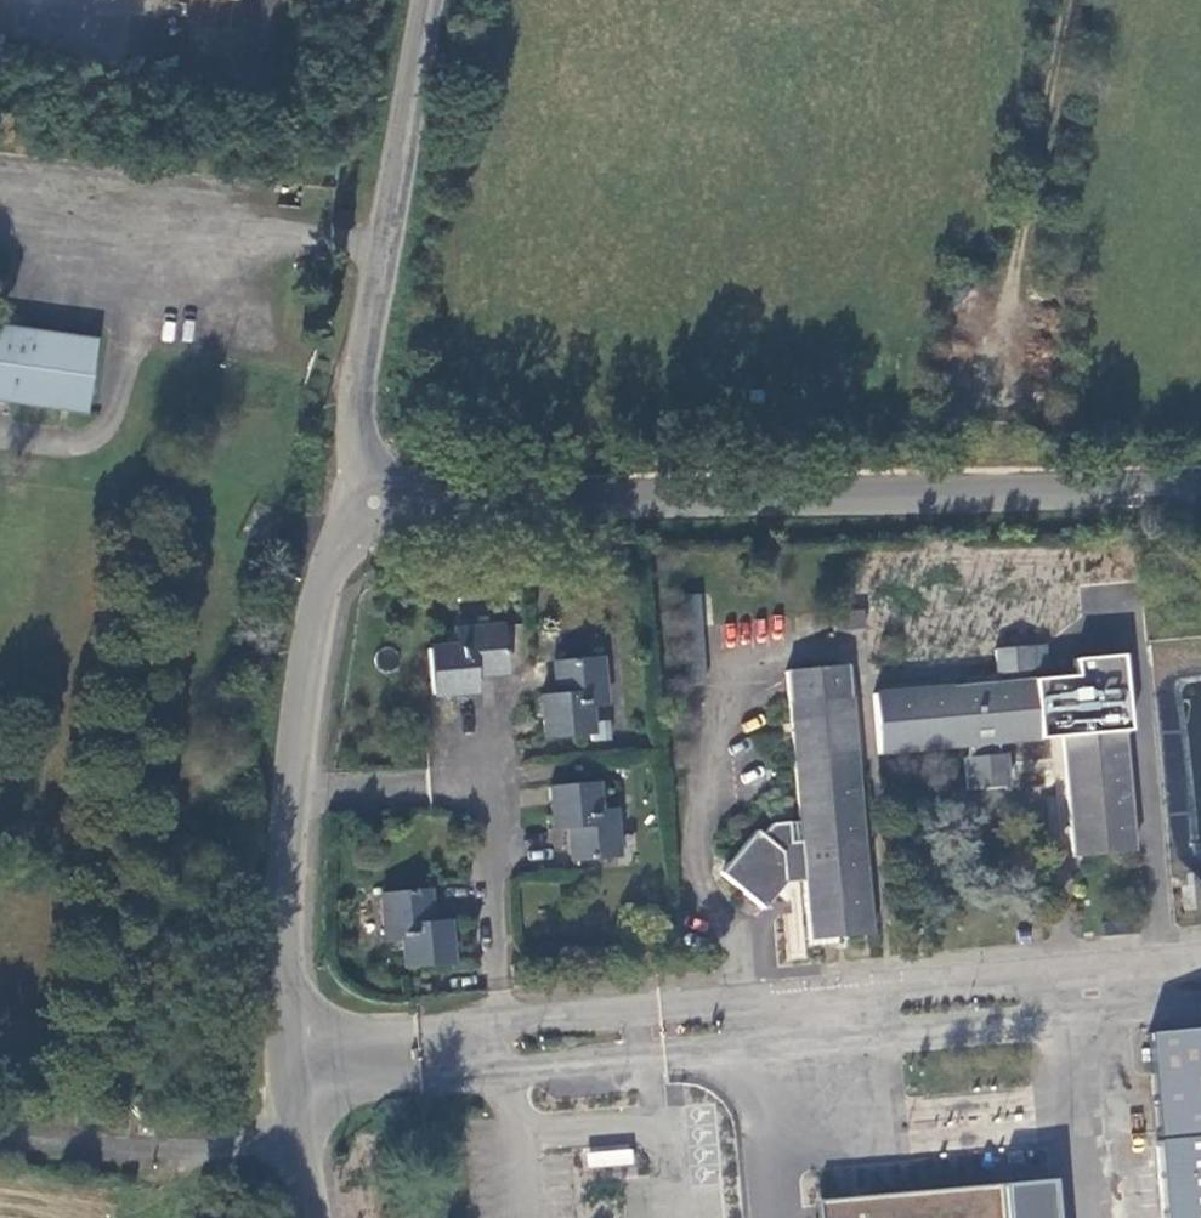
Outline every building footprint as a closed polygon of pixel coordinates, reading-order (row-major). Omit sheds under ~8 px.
[(1,263),(4,261),(7,257),(8,254),(9,249),(8,245),(6,242),(2,237),(0,236),(0,264),(1,263)] [(82,414),(93,342),(0,328),(0,402),(82,414)] [(663,683),(704,684),(704,593),(663,593),(663,683)] [(505,676),(501,623),(452,626),(453,644),(426,646),(429,694),(477,691),(476,678),(505,676)] [(1045,644),(1030,645),(1032,670),(1047,669),(1045,644)] [(1030,645),(995,648),(997,673),(1032,670),(1030,645)] [(607,705),(604,655),(551,658),(553,693),(537,694),(540,739),(588,736),(588,742),(609,740),(608,721),(592,722),(591,706),(607,705)] [(873,934),(847,665),(785,670),(798,821),(771,823),(761,835),(755,829),(719,876),(764,911),(784,882),(801,882),(807,946),(837,944),(837,937),(873,934)] [(873,691),(878,754),(969,747),(998,744),(1039,741),(1034,677),(873,691)] [(1135,852),(1124,731),(1120,731),(1119,714),(1088,717),(1090,734),(1062,737),(1072,857),(1135,852)] [(998,744),(969,747),(970,756),(963,756),(965,789),(1008,786),(1006,752),(998,753),(998,744)] [(601,810),(599,782),(545,786),(548,829),(567,827),(569,861),(620,857),(616,808),(601,810)] [(433,921),(430,889),(378,893),(381,941),(398,940),(401,968),(452,964),(449,920),(433,921)] [(1147,1032),(1157,1140),(1200,1136),(1200,1028),(1147,1032)] [(1157,1140),(1164,1217),(1200,1217),(1200,1136),(1157,1140)] [(591,1166),(632,1163),(631,1149),(589,1152),(591,1166)] [(828,1217),(1062,1217),(1059,1183),(826,1203),(828,1217)]
